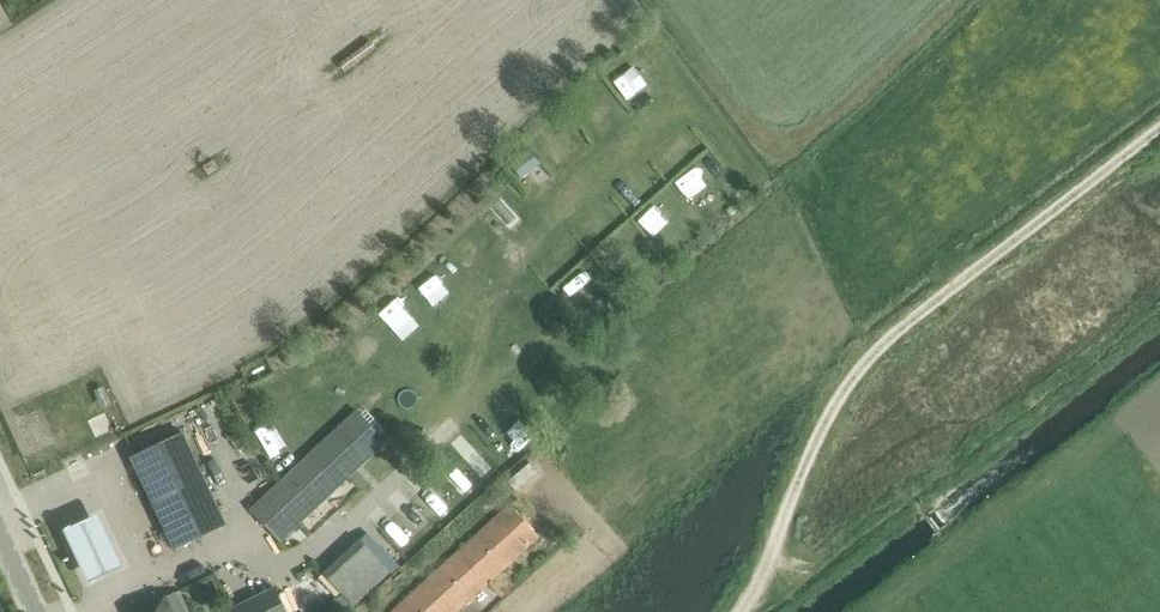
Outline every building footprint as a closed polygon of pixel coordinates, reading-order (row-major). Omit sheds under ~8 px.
[(643,70),(619,80),(628,101),(652,92),(643,70)] [(530,151),(511,166),(522,180),(541,165),(530,151)] [(695,165),(678,181),(696,201),(714,185),(695,165)] [(642,174),(624,181),(632,199),(649,192),(642,174)] [(655,199),(638,214),(661,239),(677,225),(655,199)] [(597,236),(611,221),(602,213),(588,227),(597,236)] [(465,240),(450,252),(460,265),(475,254),(465,240)] [(354,414),(251,510),(291,553),(318,528),(308,518),(385,448),(354,414)] [(183,432),(131,456),(175,550),(227,525),(183,432)] [(430,490),(417,500),(414,495),(375,521),(395,550),(418,535),(416,532),(445,512),(430,490)] [(511,505),(393,611),(455,611),(539,535),(511,505)] [(103,522),(67,539),(92,592),(127,575),(103,522)] [(321,571),(352,606),(390,572),(359,538),(321,571)] [(217,579),(181,588),(187,610),(222,601),(217,579)] [(274,588),(223,611),(285,611),(274,588)] [(133,611),(186,611),(176,592),(133,611)]
